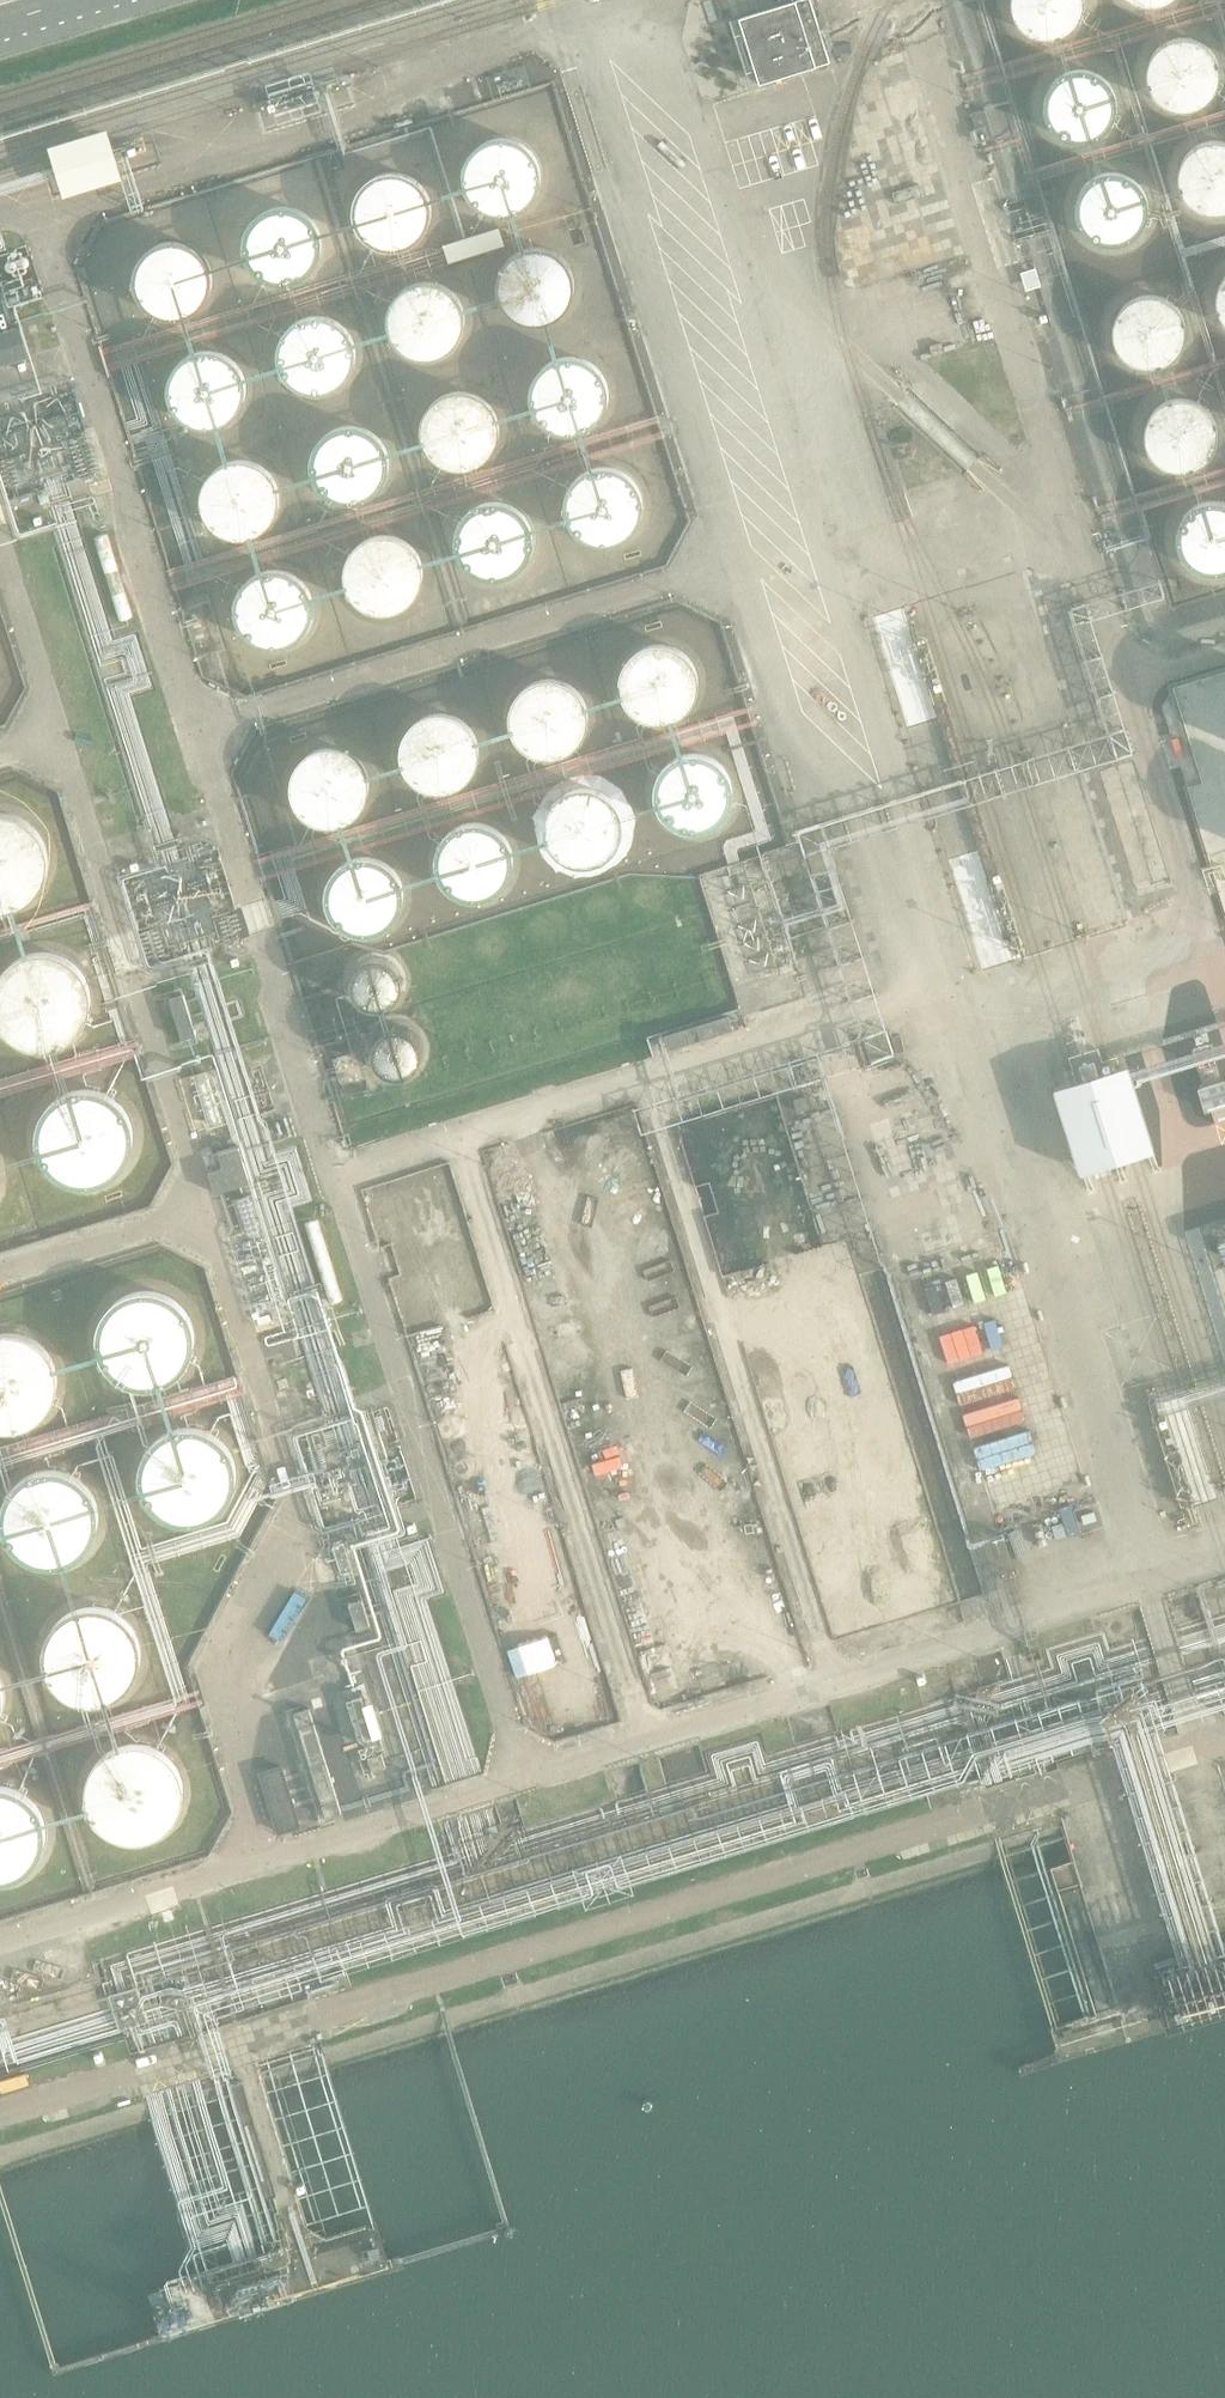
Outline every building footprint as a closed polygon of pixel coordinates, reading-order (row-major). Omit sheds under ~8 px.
[(740,19),(729,22),(750,87),(761,84),(817,67),(830,62),(811,0),(799,0),(740,19)] [(1091,3),(1091,0),(1010,0),(1010,7),(1011,15),(1014,22),(1018,29),(1023,34),(1030,39),(1037,42),(1044,44),(1052,44),(1060,43),(1067,40),(1074,37),(1080,31),(1085,25),(1088,18),(1090,11),(1091,3)] [(1132,3),(1139,6),(1146,8),(1154,8),(1162,7),(1169,4),(1176,1),(1177,0),(1128,0),(1132,3)] [(1223,80),(1224,72),(1223,65),(1221,57),(1218,50),(1213,44),(1207,39),(1200,35),(1193,33),(1185,32),(1177,32),(1170,34),(1163,37),(1156,42),(1151,47),(1147,54),(1144,61),(1143,69),(1143,76),(1144,84),(1147,91),(1151,98),(1157,103),(1163,108),(1170,111),(1178,113),(1185,113),(1193,112),(1200,109),(1207,105),(1213,100),(1218,94),(1221,87),(1223,80)] [(1121,111),(1122,103),(1121,96),(1119,88),(1116,81),(1111,75),(1105,70),(1098,66),(1091,64),(1083,63),(1075,63),(1068,65),(1061,68),(1054,73),(1049,78),(1045,85),(1042,92),(1041,100),(1041,108),(1042,115),(1045,122),(1049,129),(1055,134),(1061,139),(1068,142),(1076,144),(1083,144),(1091,143),(1098,141),(1105,137),(1111,132),(1116,125),(1119,119),(1121,111)] [(447,94),(436,95),(437,105),(448,104),(447,94)] [(994,138),(985,109),(972,114),(980,142),(994,138)] [(547,172),(547,171),(546,163),(544,154),(539,146),(535,142),(529,137),(520,133),(512,130),(503,130),(495,132),(488,135),(481,139),(477,143),(473,148),(469,156),(466,163),(466,171),(467,179),(469,187),(473,194),(478,200),(484,205),(491,209),(497,211),(503,212),(512,211),(520,209),(527,206),(534,201),(538,197),(543,189),(546,181),(547,172)] [(1224,136),(1217,135),(1209,135),(1202,137),(1195,140),(1188,145),(1183,150),(1179,157),(1176,164),(1175,172),(1175,179),(1176,187),(1179,194),(1183,201),(1189,206),(1195,211),(1202,214),(1210,216),(1217,216),(1224,215),(1224,136)] [(437,206),(437,205),(437,198),(434,189),(430,181),(424,175),(418,170),(411,167),(404,165),(396,164),(390,165),(382,167),(373,171),(367,177),(362,184),(358,191),(356,198),(356,205),(357,213),(359,220),(362,227),(367,233),(375,240),(382,243),(394,246),(403,245),(409,244),(418,240),(424,235),(430,229),(434,221),(437,213),(437,206)] [(1151,214),(1152,206),(1151,199),(1149,191),(1146,184),(1141,178),(1135,173),(1128,169),(1121,167),(1113,166),(1106,166),(1098,168),(1091,171),(1085,176),(1079,181),(1075,188),(1072,195),(1071,203),(1071,210),(1072,218),(1075,225),(1079,232),(1085,237),(1091,242),(1098,245),(1106,247),(1113,247),(1121,246),(1128,244),(1135,240),(1141,235),(1146,228),(1149,222),(1151,214)] [(327,239),(327,238),(326,231),(324,223),(320,216),(314,209),(307,203),(300,200),(292,198),(284,197),(275,199),(270,201),(262,205),(257,210),(252,216),(248,223),(246,231),(245,239),(246,247),(248,254),(252,260),(257,266),(262,271),(270,275),(276,278),(284,279),(293,278),(300,276),(307,273),(314,268),(319,261),(323,254),(326,246),(327,239)] [(217,273),(217,272),(216,264),(214,256),(210,250),(205,243),(198,238),(191,234),(184,232),(177,231),(168,232),(163,233),(155,237),(149,242),(144,246),(139,254),(137,261),(135,270),(136,278),(138,286),(141,293),(146,300),(153,306),(160,309),(165,311),(174,313),(182,312),(190,310),(198,307),(204,301),(209,296),(213,289),(216,280),(217,273)] [(582,281),(582,280),(581,273),(579,264),(575,258),(570,251),(563,246),(556,242),(549,240),(541,239),(534,240),(527,242),(519,246),(513,251),(507,257),(504,264),(502,271),(501,280),(501,288),(504,295),(507,302),(511,308),(519,314),(524,317),(530,319),(539,320),(548,320),(555,318),(562,315),(570,309),(574,304),(578,296),(581,290),(582,281)] [(1224,268),(1219,274),(1215,280),(1212,287),(1211,295),(1211,303),(1212,310),(1215,317),(1219,324),(1224,330),(1224,268)] [(469,315),(469,308),(467,301),(463,293),(458,286),(451,281),(443,277),(436,275),(430,274),(422,275),(414,277),(408,280),(401,285),(395,291),(392,297),(389,304),(388,313),(388,320),(390,329),(394,336),(399,343),(405,348),(413,352),(418,354),(426,355),(435,355),(443,353),(450,349),(457,344),(463,337),(466,330),(468,324),(469,315)] [(1189,338),(1190,330),(1189,322),(1187,315),(1184,308),(1179,302),(1173,297),(1166,293),(1159,290),(1151,289),(1143,290),(1136,291),(1129,295),(1123,299),(1117,305),(1113,311),(1110,318),(1109,326),(1109,334),(1110,341),(1113,349),(1117,355),(1123,361),(1129,365),(1136,368),(1143,370),(1151,371),(1159,369),(1166,367),(1173,363),(1179,358),(1184,352),(1187,345),(1189,338)] [(362,349),(361,341),(359,334),(355,327),(350,320),(344,315),(337,311),(332,310),(324,308),(315,308),(308,310),(300,313),(294,318),(289,324),(285,330),(282,337),(280,347),(280,354),(282,362),(285,369),(290,376),(296,381),(302,385),(310,388),(318,389),(326,389),(334,387),(341,384),(348,380),(353,374),(358,366),(361,357),(362,349)] [(0,333),(0,358),(1,362),(2,365),(30,356),(29,354),(21,327),(0,333)] [(250,386),(249,376),(246,368),(241,360),(236,355),(230,351),(222,347),(215,345),(206,345),(197,347),(190,350),(185,353),(178,359),(174,365),(171,371),(169,379),(168,386),(170,396),(172,402),(177,410),(181,415),(188,420),(195,424),(203,426),(212,426),(220,425),(228,422),(235,417),(239,414),(243,408),(247,401),(249,393),(250,386)] [(615,387),(614,379),(612,371),(608,364),(604,358),(596,352),(589,349),(576,346),(568,346),(560,348),(554,351),(546,357),(542,362),(537,369),(535,377),(534,384),(534,392),(536,401),(539,408),(544,414),(550,420),(558,424),(564,426),(573,427),(581,427),(589,425),(597,421),(602,417),(608,410),(612,403),(614,396),(615,387)] [(507,421),(506,411),(504,405),(500,398),(495,392),(489,386),(481,383),(474,381),(467,380),(459,381),(452,383),(444,386),(438,392),(432,399),(428,406),(426,414),(426,421),(426,428),(429,436),(432,442),(437,449),(444,455),(450,458),(455,460),(464,461),(473,461),(480,459),(489,455),(495,450),(499,445),(504,437),(506,428),(507,421)] [(1221,442),(1222,434),(1221,426),(1219,419),(1216,412),(1211,406),(1205,401),(1198,397),(1191,394),(1183,393),(1175,394),(1168,395),(1161,399),(1155,403),(1149,409),(1145,415),(1142,422),(1141,430),(1141,438),(1142,445),(1145,453),(1149,459),(1155,465),(1161,469),(1168,472),(1176,474),(1183,475),(1191,473),(1198,471),(1205,467),(1211,462),(1216,456),(1219,449),(1221,442)] [(394,456),(393,449),(391,441),(387,433),(382,427),(375,421),(368,418),(362,416),(354,415),(346,415),(338,418),(331,421),(325,426),(319,432),(316,438),(313,446),(312,455),(313,463),(315,471),(319,478),(324,484),(330,489),(336,493),(342,495),(351,496),(359,496),(367,494),(374,490),(381,485),(387,478),(391,471),(393,463),(394,456)] [(285,490),(284,483),(282,475),(279,468),(273,461),(267,456),(259,452),(250,449),(242,449),(229,452),(221,456),(215,461),(210,468),(206,475),(204,482),(203,490),(204,497),(206,504),(210,512),(215,518),(221,523),(228,527),(233,529),(241,530),(250,530),(257,528),(264,525),(271,520),(277,514),(281,506),(284,498),(285,490)] [(649,497),(649,496),(648,489),(646,481),(641,472),(636,467),(630,462),(621,458),(615,456),(606,456),(598,457),(592,459),(585,463),(579,468),(575,474),(571,481),(568,489),(568,497),(568,504),(570,511),(575,519),(579,525),(585,530),(594,535),(601,537),(608,537),(615,537),(623,535),(630,531),(636,526),(641,520),(645,514),(648,506),(649,497)] [(538,534),(538,533),(538,526),(535,518),(531,511),(526,504),(519,499),(512,495),(504,493),(497,493),(491,493),(484,495),(476,499),(469,504),(465,509),(461,516),(458,526),(457,533),(458,543),(460,549),(464,557),(468,562),(475,568),(483,571),(491,574),(496,574),(505,574),(512,571),(519,568),(525,563),(531,557),(535,549),(538,541),(538,534)] [(1223,496),(1215,495),(1207,496),(1200,497),(1193,501),(1187,505),(1181,511),(1177,517),(1174,524),(1173,532),(1173,540),(1174,547),(1177,555),(1181,561),(1187,567),(1193,571),(1200,574),(1208,576),(1215,577),(1223,575),(1224,575),(1224,497),(1223,496)] [(429,567),(429,566),(428,559),(425,550),(420,542),(416,537),(408,531),(402,528),(394,526),(386,526),(377,527),(371,529),(365,533),(358,539),(354,544),(350,551),(348,558),(347,566),(348,575),(350,582),(354,589),(359,595),(366,601),(373,604),(380,606),(387,607),(396,606),(401,605),(409,601),(415,597),(422,589),(425,582),(428,574),(429,567)] [(317,601),(316,593),(314,586),(311,579),(305,572),(298,566),(291,562),(283,560),(278,560),(269,560),(262,562),(255,565),(248,571),(243,577),(239,583),(237,590),(235,598),(236,606),(237,613),(241,620),(245,627),(249,631),(256,636),(266,640),(274,641),(283,641),(290,639),(298,635),(304,630),(310,624),(314,616),(316,608),(317,601)] [(705,674),(705,673),(704,665),(702,657),(699,651),(693,644),(687,639),(680,635),(672,633),(665,632),(657,633),(649,635),(642,639),(636,644),(630,651),(627,657),(625,665),(624,673),(624,680),(626,687),(629,694),(634,700),(642,707),(647,710),(653,713),(662,714),(670,714),(679,712),(686,708),(693,703),(698,697),(702,690),(705,681),(705,674)] [(594,711),(594,710),(593,703),(590,694),(586,687),(581,680),(574,675),(568,672),(560,670),(552,669),(546,670),(538,672),(531,676),(524,682),(520,687),(515,694),(513,702),(512,711),(513,719),(516,727),(520,734),(525,740),(530,744),(536,747),(542,750),(552,751),(559,751),(567,749),(575,745),(581,740),(587,733),(591,726),(593,718),(594,711)] [(488,746),(488,745),(487,738),(485,731),(482,724),(476,717),(470,712),(462,707),(458,706),(449,704),(440,705),(432,707),(425,711),(419,715),(414,721),(410,728),(407,736),(406,745),(407,753),(409,761),(413,767),(418,774),(425,780),(432,783),(445,786),(453,786),(460,784),(469,780),(475,775),(480,769),(485,761),(487,753),(488,746)] [(375,778),(375,777),(374,769),(372,763),(369,756),(364,749),(359,745),(353,741),(346,738),(337,737),(329,737),(321,739),(313,742),(308,746),(302,752),(298,759),(295,767),(294,776),(294,784),(296,792),(299,798),(305,805),(309,809),(316,814),(323,816),(332,818),(340,818),(348,816),(355,813),(363,807),(367,802),(372,794),(374,786),(375,778)] [(739,786),(739,785),(739,779),(737,770),(733,764),(727,756),(720,750),(714,747),(701,744),(693,745),(683,747),(678,750),(670,756),(664,763),(661,770),(659,777),(658,785),(659,793),(661,800),(664,807),(670,814),(676,819),(683,823),(687,824),(696,826),(704,825),(713,823),(720,820),(727,814),(731,810),(736,802),(738,794),(739,786)] [(628,819),(628,818),(627,810),(624,802),(621,796),(616,789),(609,784),(602,780),(595,778),(588,777),(579,778),(574,780),(566,783),(560,788),(553,796),(549,802),(547,810),(546,817),(547,824),(549,832),(552,839),(557,846),(564,852),(569,855),(576,857),(585,859),(593,858),(601,856),(607,853),(615,847),(619,843),(624,835),(627,826),(628,819)] [(51,863),(50,854),(47,844),(43,836),(37,828),(30,822),(21,817),(12,814),(3,813),(0,813),(0,914),(3,914),(12,912),(21,909),(30,905),(37,898),(43,891),(47,882),(50,873),(51,863)] [(519,855),(519,854),(518,846),(516,839),(512,832),(508,826),(501,820),(496,817),(489,815),(481,813),(473,814),(464,816),(458,819),(450,825),(446,829),(441,837),(439,844),(437,853),(438,860),(441,870),(444,876),(449,883),(456,888),(463,892),(470,894),(478,895),(486,894),(493,892),(500,888),(507,883),(512,876),(516,870),(518,863),(519,855)] [(407,888),(407,887),(406,879),(404,870),(400,864),(395,858),(389,853),(382,850),(378,848),(369,846),(361,847),(353,849),(344,853),(338,858),(333,864),(329,870),(327,879),(326,886),(326,894),(328,902),(331,907),(336,914),(342,920),(347,923),(355,926),(364,928),(372,927),(380,926),(386,923),(393,918),(399,912),(404,904),(406,896),(407,888)] [(410,976),(410,975),(409,969),(407,964),(405,960),(401,955),(397,951),(392,949),(386,947),(380,947),(370,950),(361,956),(358,960),(356,965),(354,971),(354,976),(354,982),(356,986),(359,992),(363,996),(367,999),(372,1001),(376,1003),(383,1003),(389,1002),(394,1000),(402,995),(405,990),(408,985),(410,976)] [(95,1002),(94,992),(91,983),(87,974),(81,967),(74,960),(65,956),(56,952),(47,951),(37,952),(28,954),(19,958),(11,963),(4,970),(0,977),(0,1026),(4,1033),(11,1040),(19,1045),(28,1049),(37,1052),(47,1052),(56,1051),(65,1048),(74,1043),(81,1037),(87,1029),(91,1021),(94,1011),(95,1002)] [(183,986),(170,990),(181,1031),(195,1028),(183,986)] [(427,1045),(427,1043),(426,1037),(425,1032),(422,1027),(418,1023),(414,1019),(409,1017),(404,1016),(398,1015),(391,1016),(386,1018),(378,1025),(373,1034),(371,1043),(372,1049),(373,1054),(379,1062),(387,1069),(397,1071),(404,1071),(410,1069),(418,1064),(422,1059),(425,1055),(427,1045)] [(135,1148),(136,1138),(135,1129),(132,1119),(128,1111),(122,1103),(115,1097),(106,1092),(97,1089),(88,1088),(78,1088),(69,1090),(60,1094),(52,1100),(45,1107),(40,1115),(37,1124),(35,1133),(35,1143),(37,1152),(40,1161),(45,1169),(52,1176),(60,1182),(69,1186),(78,1188),(88,1189),(97,1187),(106,1184),(115,1179),(122,1173),(128,1166),(132,1157),(135,1148)] [(911,1181),(883,1189),(893,1228),(921,1220),(911,1181)] [(197,1340),(198,1331),(197,1321),(194,1312),(190,1304),(184,1296),(176,1290),(168,1285),(159,1282),(149,1280),(140,1281),(130,1283),(121,1287),(114,1293),(107,1300),(102,1308),(98,1317),(96,1326),(96,1336),(98,1345),(102,1354),(107,1362),(114,1369),(121,1375),(130,1379),(140,1381),(149,1381),(159,1380),(168,1377),(176,1372),(184,1366),(190,1358),(194,1350),(197,1340)] [(60,1374),(59,1364),(57,1355),(52,1347),(46,1339),(39,1333),(31,1328),(21,1325),(12,1323),(2,1324),(0,1324),(0,1424),(2,1424),(12,1425),(21,1423),(31,1420),(39,1415),(46,1409),(52,1401),(57,1393),(59,1383),(60,1374)] [(293,1344),(281,1348),(285,1358),(296,1355),(293,1344)] [(238,1481),(239,1471),(238,1461),(235,1452),(231,1444),(225,1436),(217,1430),(209,1425),(200,1422),(190,1421),(181,1421),(171,1423),(163,1427),(155,1433),(148,1440),(143,1448),(139,1457),(138,1466),(138,1476),(139,1485),(143,1494),(148,1502),(155,1509),(163,1515),(171,1519),(181,1521),(190,1522),(200,1520),(209,1517),(217,1512),(225,1506),(231,1498),(235,1490),(238,1481)] [(101,1523),(101,1513),(101,1504),(98,1494),(93,1486),(87,1478),(80,1472),(72,1467),(63,1464),(53,1463),(43,1463),(34,1465),(25,1469),(17,1475),(11,1482),(6,1490),(2,1499),(0,1508),(0,1518),(2,1528),(6,1536),(11,1545),(18,1552),(25,1557),(34,1561),(44,1563),(53,1564),(63,1562),(72,1559),(80,1554),(87,1548),(93,1541),(98,1532),(101,1523)] [(1094,1512),(1081,1516),(1083,1524),(1096,1521),(1094,1512)] [(142,1658),(143,1648),(142,1638),(139,1629),(135,1621),(129,1613),(121,1607),(113,1602),(104,1599),(94,1597),(85,1598),(75,1600),(67,1604),(59,1610),(52,1617),(47,1625),(43,1634),(41,1643),(41,1653),(43,1662),(47,1671),(52,1679),(59,1686),(66,1692),(75,1696),(85,1698),(94,1698),(104,1697),(113,1694),(121,1689),(129,1683),(135,1675),(139,1667),(142,1658)] [(357,1630),(370,1625),(362,1598),(348,1603),(357,1630)] [(184,1799),(185,1790),(184,1780),(181,1771),(177,1762),(171,1755),(164,1749),(155,1744),(146,1741),(137,1739),(127,1740),(118,1742),(109,1746),(101,1751),(94,1758),(89,1767),(85,1775),(84,1785),(84,1795),(85,1804),(89,1813),(94,1821),(101,1828),(109,1834),(117,1838),(127,1840),(136,1840),(146,1839),(155,1836),(163,1831),(171,1825),(177,1817),(181,1809),(184,1799)] [(259,1772),(277,1834),(302,1827),(283,1764),(259,1772)] [(48,1833),(47,1823),(45,1814),(40,1806),(34,1798),(27,1792),(19,1787),(10,1784),(0,1782),(0,1884),(10,1882),(19,1879),(27,1874),(34,1868),(40,1860),(45,1852),(47,1843),(48,1833)] [(312,1823),(308,1811),(300,1813),(303,1825),(312,1823)]
